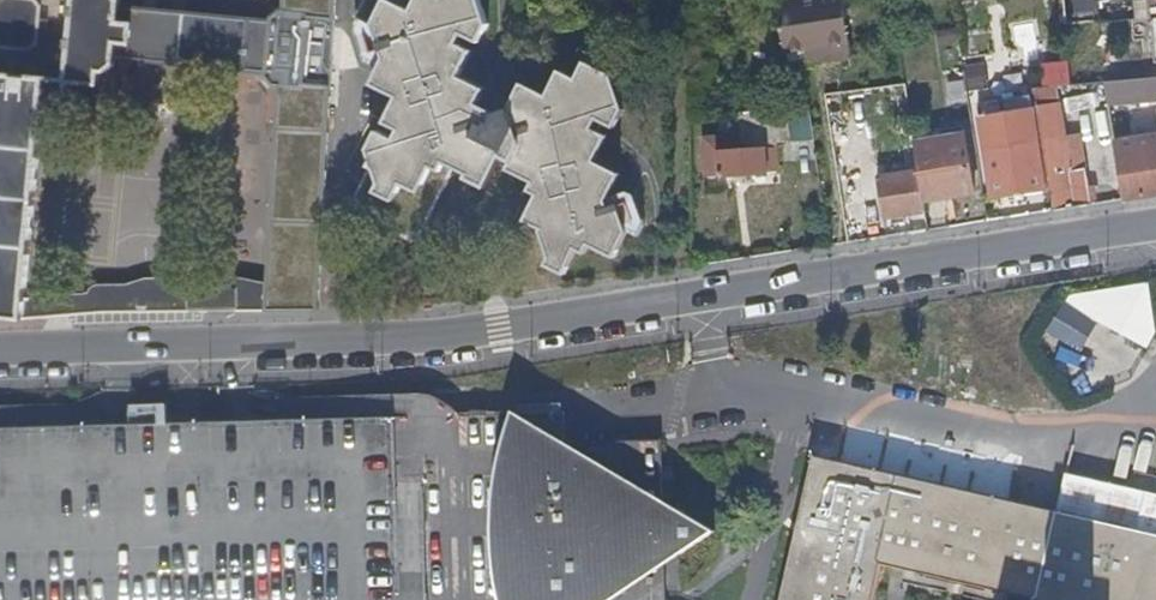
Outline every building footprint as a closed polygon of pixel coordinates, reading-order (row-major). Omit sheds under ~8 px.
[(24,321),(45,104),(97,109),(101,72),(107,74),(116,65),(116,60),(266,75),(266,78),(278,87),(281,87),(268,312),(320,312),(337,0),(285,0),(284,11),(281,11),(272,18),(272,21),(121,7),(122,2),(120,0),(75,0),(68,81),(0,75),(0,318),(24,321)] [(31,51),(39,46),(43,8),(36,0),(0,0),(0,48),(31,51)] [(585,64),(577,82),(567,77),(559,94),(551,91),(548,99),(538,94),(534,101),(518,94),(509,112),(496,116),(477,106),(480,100),(463,91),(467,81),(460,77),(463,70),(455,65),(463,48),(457,45),(462,34),(479,43),(488,24),(479,0),(362,0),(365,2),(357,19),(364,23),(358,33),(369,63),(382,71),(378,78),(395,87),(391,95),(399,99),(396,105),(405,109),(395,129),(401,131),(396,142),(379,133),(370,152),(374,163),(351,208),(417,242),(454,168),(459,158),(474,167),(470,175),(468,179),(486,188),(502,156),(512,162),(508,170),(534,184),(530,191),(538,196),(530,211),(547,220),(542,230),(541,230),(550,258),(569,266),(577,250),(585,254),(589,245),(597,250),(602,241),(619,250),(628,232),(619,206),(610,209),(608,201),(616,185),(598,176),(602,167),(594,163),(598,154),(590,150),(598,133),(592,130),(598,119),(615,128),(623,110),(612,77),(585,64)] [(821,67),(853,62),(842,0),(820,0),(777,6),(785,56),(806,53),(819,51),(821,67)] [(1133,17),(1153,16),(1153,19),(1155,19),(1155,0),(1132,0),(1133,17)] [(1153,19),(1143,20),(1145,36),(1154,36),(1153,19)] [(1036,21),(1010,23),(1012,54),(1037,52),(1036,21)] [(1122,22),(1123,53),(1135,53),(1134,22),(1122,22)] [(1102,47),(1106,84),(1120,83),(1117,46),(1102,47)] [(455,65),(463,70),(471,53),(463,48),(455,65)] [(808,69),(821,67),(819,51),(806,53),(808,69)] [(559,94),(567,77),(560,73),(551,91),(559,94)] [(374,86),(391,95),(395,87),(378,78),(374,86)] [(1106,84),(1109,103),(1155,98),(1155,80),(1120,83),(1106,84)] [(463,91),(480,100),(485,91),(467,81),(463,91)] [(534,101),(538,94),(522,86),(518,94),(534,101)] [(1043,145),(1054,212),(1092,206),(1084,157),(1074,158),(1073,153),(1065,153),(1063,139),(1055,89),(1034,91),(1036,99),(1043,145)] [(1038,146),(1043,145),(1036,99),(977,108),(992,199),(1046,191),(1038,146)] [(386,124),(395,129),(405,109),(396,105),(386,124)] [(777,146),(793,144),(788,111),(739,115),(741,137),(703,140),(706,179),(779,174),(777,146)] [(965,130),(914,138),(919,174),(924,203),(975,194),(965,130)] [(606,138),(598,133),(590,150),(598,154),(606,138)] [(1117,152),(1155,146),(1155,134),(1115,141),(1117,152)] [(1074,158),(1084,157),(1080,137),(1063,139),(1065,153),(1073,153),(1074,158)] [(1124,201),(1155,196),(1155,146),(1117,152),(1124,201)] [(454,168),(470,175),(474,167),(459,158),(454,168)] [(620,176),(602,167),(598,176),(616,185),(620,176)] [(924,203),(919,174),(877,181),(883,221),(926,214),(924,203)] [(525,222),(541,230),(542,230),(547,220),(530,211),(525,222)] [(615,259),(619,250),(602,241),(597,250),(615,259)] [(564,275),(569,266),(550,258),(546,266),(564,275)] [(1144,284),(1045,295),(1053,360),(1102,355),(1100,343),(1150,338),(1144,284)] [(191,313),(238,312),(238,292),(191,292),(191,313)] [(104,305),(103,314),(180,313),(181,304),(156,305),(156,302),(128,302),(128,305),(104,305)] [(667,566),(718,532),(652,494),(652,434),(527,436),(526,414),(435,416),(258,421),(0,428),(0,599),(668,599),(667,566)] [(1068,473),(1061,503),(1050,501),(1048,509),(819,458),(818,463),(816,462),(784,599),(874,599),(883,562),(1036,598),(1036,599),(1155,599),(1155,494),(1068,473)]
